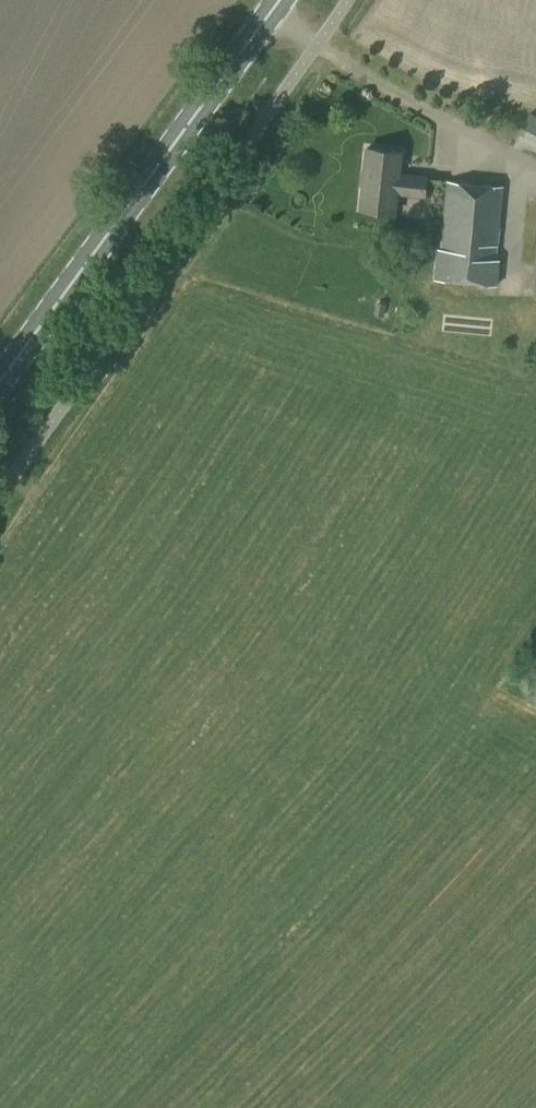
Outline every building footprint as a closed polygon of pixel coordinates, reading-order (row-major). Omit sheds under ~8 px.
[(530,112),(516,141),(535,151),(535,115),(530,112)] [(395,212),(397,193),(424,196),(426,176),(399,174),(402,152),(367,148),(361,209),(395,212)] [(495,260),(503,187),(448,181),(442,249),(438,249),(435,279),(497,285),(499,260),(495,260)]
